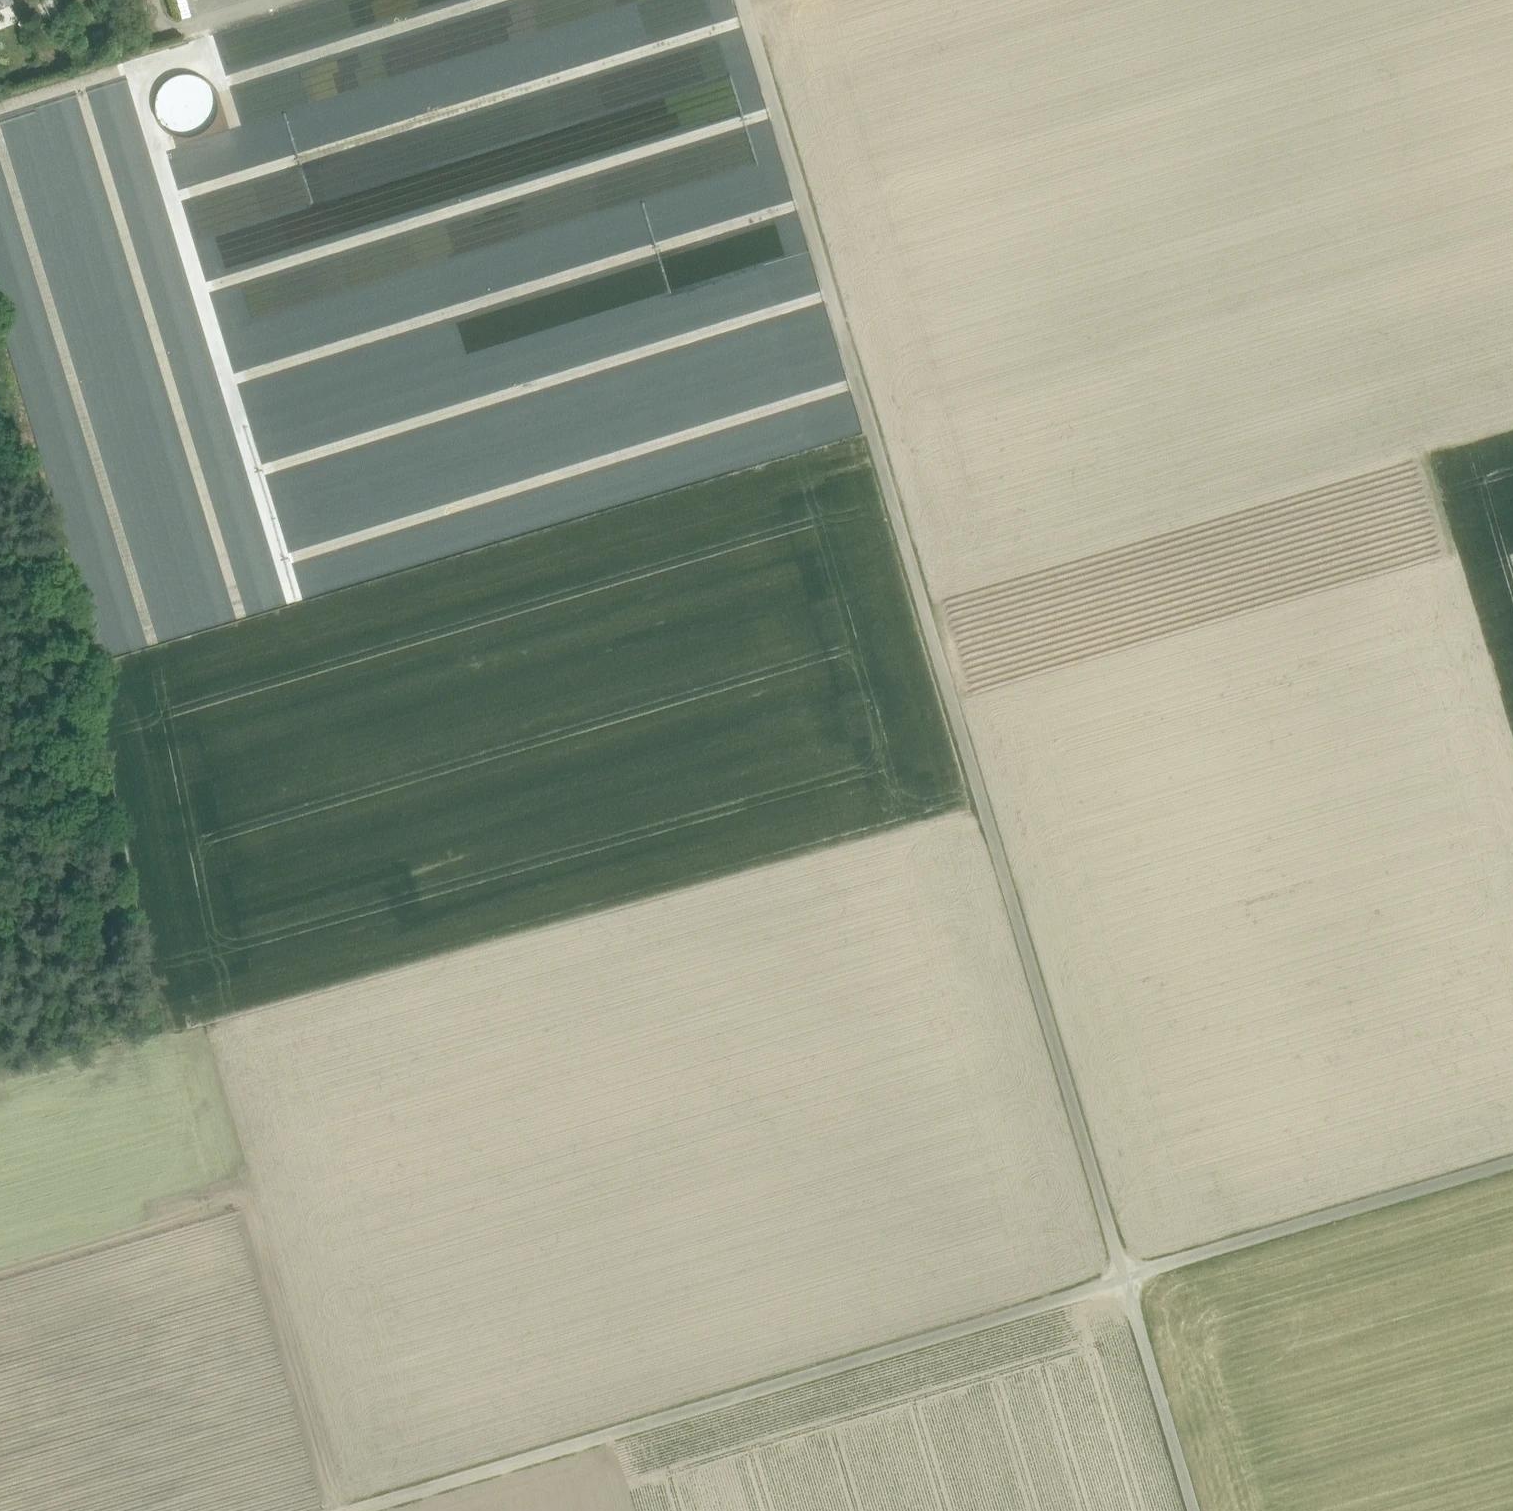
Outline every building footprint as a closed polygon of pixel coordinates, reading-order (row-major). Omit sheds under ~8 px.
[(15,2),(14,0),(0,0),(0,8),(15,2)]
